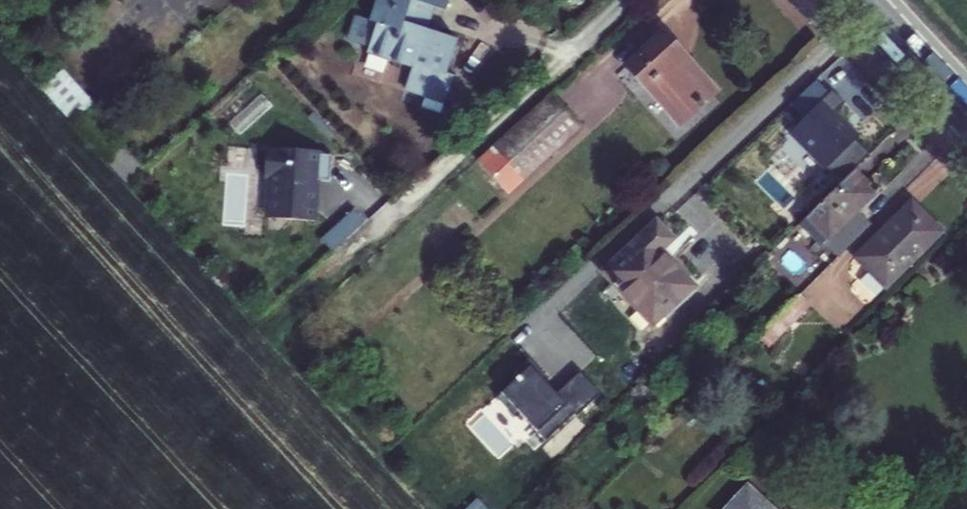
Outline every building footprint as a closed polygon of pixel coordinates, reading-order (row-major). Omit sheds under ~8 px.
[(376,20),(364,16),(356,42),(376,48),(374,53),(421,68),(414,90),(454,103),(462,78),(453,75),(464,41),(433,30),(441,8),(453,12),(457,0),(383,0),(376,20)] [(625,81),(676,138),(715,104),(663,45),(625,81)] [(476,177),(502,209),(578,139),(551,108),(476,177)] [(291,226),(320,228),(322,187),(336,188),(338,162),(324,161),(324,157),(279,155),(279,157),(272,157),(270,183),(278,183),(275,215),(291,216),(291,226)] [(848,189),(800,239),(822,262),(872,211),(848,189)] [(291,216),(275,215),(275,225),(291,226),(291,216)] [(893,306),(946,251),(919,223),(865,278),(893,306)] [(676,244),(658,227),(608,279),(657,328),(694,290),(661,259),(676,244)] [(343,246),(332,234),(321,244),(332,256),(343,246)] [(735,508),(765,508),(749,494),(735,508)]
